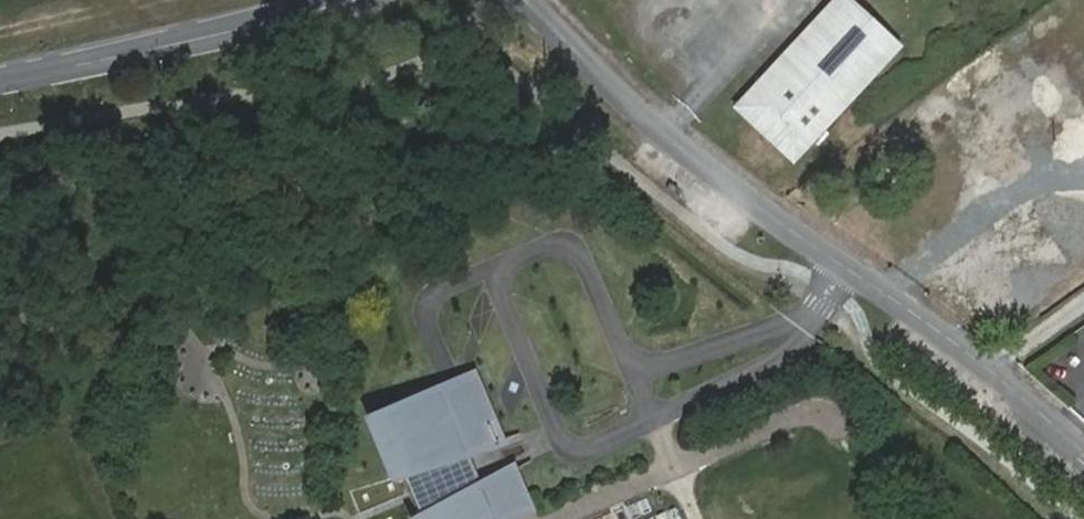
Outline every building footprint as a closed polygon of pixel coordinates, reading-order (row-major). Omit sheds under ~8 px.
[(744,111),(792,156),(838,107),(834,104),(891,42),(846,0),(842,0),(787,58),(782,54),(760,94),(744,111)] [(736,103),(744,111),(760,94),(782,54),(736,103)] [(466,453),(440,392),(371,420),(394,476),(466,453)] [(466,453),(394,476),(404,499),(413,518),(422,518),(481,488),(473,469),(466,453)] [(481,488),(422,518),(493,518),(481,488)]
